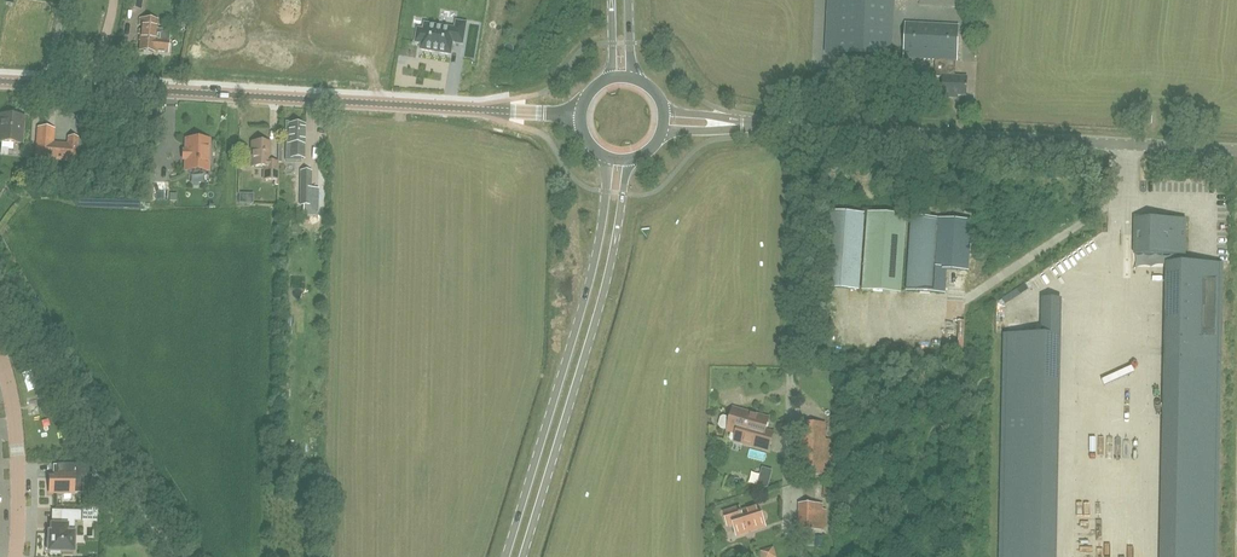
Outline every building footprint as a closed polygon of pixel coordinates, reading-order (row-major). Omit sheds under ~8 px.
[(141,0),(131,0),(130,7),(140,9),(141,0)] [(835,54),(882,57),(885,0),(838,0),(835,54)] [(140,19),(139,26),(141,26),(140,41),(141,41),(140,51),(154,53),(154,52),(168,53),(169,42),(156,41),(157,29),(158,20),(144,19),(140,19)] [(454,29),(424,24),(423,30),(417,29),(415,43),(421,44),(420,50),(451,55),(453,43),(463,45),(466,23),(456,22),(454,29)] [(956,61),(958,26),(906,23),(904,59),(944,61),(943,77),(942,97),(953,98),(953,95),(966,96),(967,78),(956,78),(956,61)] [(825,83),(844,84),(844,72),(825,71),(825,83)] [(1140,124),(1153,124),(1153,114),(1140,114),(1140,124)] [(21,144),(23,117),(0,115),(0,143),(21,144)] [(286,143),(285,162),(296,162),(296,159),(301,159),(304,159),(304,155),(305,125),(296,125),(296,123),(286,122),(285,132),(288,132),(288,143),(286,143)] [(37,127),(36,143),(34,158),(34,160),(52,161),(52,160),(65,162),(65,163),(77,164),(79,138),(67,137),(66,145),(53,144),(54,128),(37,127)] [(209,140),(186,139),(185,151),(183,151),(183,160),(185,160),(185,171),(209,172),(209,140)] [(278,162),(270,162),(270,144),(252,143),(251,167),(264,168),(264,180),(275,180),(275,186),(277,186),(278,162)] [(301,181),(300,206),(304,206),(304,215),(317,215),(318,189),(310,189),(311,181),(311,172),(301,171),(301,181)] [(241,193),(241,203),(255,203),(255,194),(241,193)] [(829,212),(823,288),(858,290),(864,215),(829,212)] [(868,215),(862,291),(901,293),(906,218),(868,215)] [(906,292),(945,294),(946,270),(968,271),(971,222),(911,219),(906,292)] [(1135,219),(1134,256),(1172,256),(1172,263),(1170,363),(1209,364),(1208,387),(1220,388),(1223,264),(1185,264),(1185,256),(1186,220),(1135,219)] [(1063,435),(1048,435),(1063,430),(1063,424),(1059,411),(1064,409),(1066,299),(1065,298),(1046,298),(1046,314),(1046,315),(1046,334),(1008,333),(1004,334),(1003,383),(1006,391),(1006,402),(1010,416),(1010,421),(1015,421),(1015,411),(1020,425),(1018,426),(1003,426),(1001,556),(1061,556),(1063,435)] [(734,409),(731,418),(723,416),(720,418),(718,426),(720,428),(728,431),(728,432),(731,433),(730,438),(731,440),(733,441),(733,442),(741,445),(741,444),(769,452),(774,434),(766,432),(770,419),(734,409)] [(825,440),(825,436),(826,436),(826,423),(800,422),(800,436),(802,435),(801,475),(825,476),(831,476),(832,440),(825,440)] [(1187,556),(1221,556),(1221,436),(1215,436),(1215,500),(1200,500),(1200,517),(1187,517),(1187,556)] [(74,494),(74,480),(83,480),(89,480),(89,465),(57,465),(57,474),(56,474),(56,478),(49,478),(49,494),(74,494)] [(772,490),(774,469),(762,468),(760,489),(772,490)] [(759,487),(762,470),(756,469),(753,486),(759,487)] [(83,494),(83,480),(74,480),(74,494),(83,494)] [(821,506),(801,505),(800,531),(821,531),(821,506)] [(97,508),(82,508),(82,522),(97,522),(97,508)] [(740,509),(724,514),(728,527),(734,525),(737,536),(765,527),(759,508),(741,513),(740,509)] [(61,526),(51,526),(51,533),(49,533),(48,540),(46,540),(46,550),(48,550),(48,552),(51,552),(50,554),(60,555),(60,552),(74,553),(74,521),(80,521),(81,512),(61,511),(61,526)] [(52,511),(51,526),(61,526),(61,511),(52,511)] [(774,547),(761,551),(763,556),(777,556),(774,547)]
